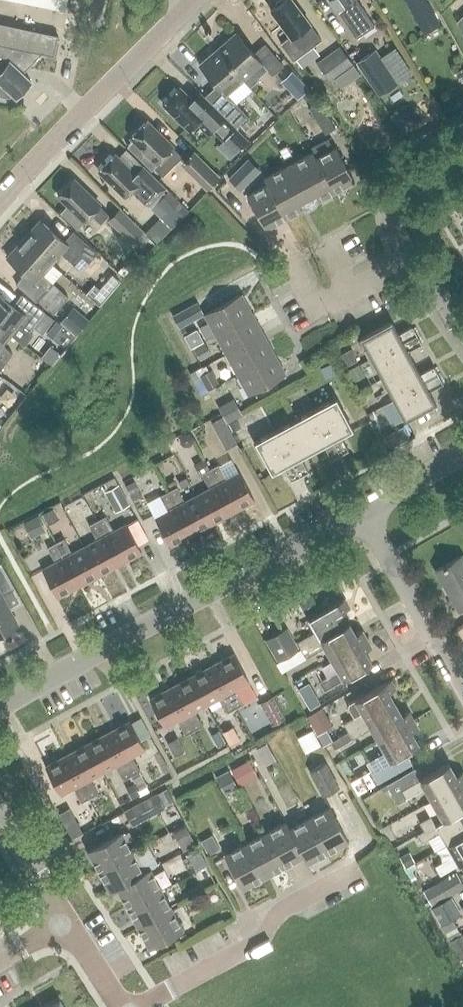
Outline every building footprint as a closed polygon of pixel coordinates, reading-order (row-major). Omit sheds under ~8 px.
[(65,10),(67,0),(14,0),(65,10)] [(284,0),(280,0),(275,3),(276,6),(271,10),(290,36),(281,43),(293,60),(321,40),(310,24),(292,0),(284,0)] [(358,0),(340,0),(346,7),(339,12),(350,28),(368,15),(358,0)] [(440,24),(427,0),(406,0),(424,32),(440,24)] [(4,97),(10,97),(14,95),(16,97),(31,81),(9,60),(26,43),(7,26),(0,33),(0,95),(4,97)] [(283,65),(265,44),(254,54),(237,34),(219,50),(243,78),(250,87),(256,83),(261,75),(267,70),(272,75),(283,65)] [(319,64),(331,81),(354,65),(342,48),(319,64)] [(356,62),(380,96),(400,82),(375,48),(356,62)] [(249,118),(227,92),(243,78),(219,50),(200,66),(217,86),(205,96),(225,116),(237,129),(249,118)] [(301,95),(308,88),(300,80),(290,90),(297,98),(301,95)] [(179,87),(163,104),(190,130),(197,123),(208,134),(216,126),(239,149),(248,140),(200,92),(192,100),(179,87)] [(392,116),(402,131),(409,126),(399,111),(392,116)] [(173,147),(147,121),(131,137),(134,140),(127,146),(152,170),(154,168),(163,176),(182,156),(173,147)] [(354,181),(336,147),(316,157),(334,192),(354,181)] [(206,191),(220,177),(194,150),(180,164),(206,191)] [(310,205),(334,192),(316,157),(313,152),(288,165),(310,205)] [(166,188),(144,166),(135,174),(114,154),(99,170),(125,196),(133,188),(150,205),(166,188)] [(240,190),(260,170),(248,158),(228,178),(240,190)] [(267,184),(285,218),(310,205),(288,165),(264,178),(267,184)] [(76,228),(76,229),(91,214),(101,223),(109,215),(99,206),(100,205),(73,179),(58,195),(68,205),(61,212),(77,228),(76,228)] [(267,184),(247,195),(265,229),(285,218),(267,184)] [(172,228),(189,210),(169,191),(152,209),(172,228)] [(132,244),(144,231),(120,207),(108,220),(132,244)] [(64,242),(40,220),(24,239),(51,263),(60,252),(81,271),(98,253),(74,231),(64,242)] [(42,273),(51,263),(24,239),(8,257),(26,273),(16,284),(36,301),(37,300),(48,309),(63,293),(42,273)] [(113,274),(100,289),(108,295),(121,280),(113,274)] [(204,314),(216,334),(253,315),(241,294),(204,314)] [(0,296),(0,326),(10,334),(18,323),(29,331),(33,327),(44,311),(22,295),(13,306),(0,296)] [(197,302),(174,315),(180,327),(198,317),(204,314),(198,304),(197,302)] [(86,323),(70,310),(60,322),(76,335),(86,323)] [(44,311),(33,327),(43,334),(54,319),(44,311)] [(227,354),(264,334),(253,315),(216,334),(227,354)] [(417,335),(412,326),(412,327),(399,334),(392,322),(361,339),(371,358),(417,335)] [(10,334),(0,326),(0,370),(13,353),(1,345),(10,334)] [(63,326),(53,339),(64,349),(75,336),(63,326)] [(275,356),(264,334),(227,354),(238,374),(275,356)] [(422,343),(417,335),(371,358),(382,379),(414,362),(407,350),(421,343),(421,344),(422,343)] [(205,342),(204,342),(194,348),(200,360),(212,354),(205,342)] [(357,361),(351,348),(340,354),(346,367),(357,361)] [(55,349),(46,360),(51,364),(60,353),(55,349)] [(286,375),(275,356),(238,374),(249,395),(286,375)] [(439,375),(434,366),(433,366),(433,367),(420,374),(414,362),(382,379),(392,398),(439,375)] [(365,376),(359,364),(348,370),(355,381),(365,376)] [(443,383),(439,375),(392,398),(404,420),(436,403),(429,390),(442,383),(442,384),(443,383)] [(336,398),(315,409),(340,455),(349,450),(341,436),(353,429),(336,398)] [(234,401),(220,408),(228,422),(242,415),(234,401)] [(331,459),(340,455),(315,409),(295,420),(312,451),(324,445),(331,459)] [(212,422),(216,431),(228,425),(223,416),(212,422)] [(301,457),(312,451),(295,420),(276,430),(300,476),(308,472),(301,457)] [(291,481),(300,476),(276,430),(255,442),(272,473),(283,467),(291,481)] [(204,459),(194,464),(199,474),(209,469),(204,459)] [(255,500),(239,472),(226,479),(218,464),(210,469),(234,511),(255,500)] [(212,523),(234,511),(210,469),(202,473),(210,488),(197,495),(212,523)] [(142,495),(134,481),(126,485),(133,500),(142,495)] [(115,512),(130,504),(119,483),(104,491),(115,512)] [(212,523),(197,495),(185,502),(177,487),(168,491),(192,534),(212,523)] [(170,546),(192,534),(168,491),(160,496),(168,511),(155,518),(170,546)] [(60,518),(54,507),(42,513),(48,524),(60,518)] [(38,515),(26,521),(34,537),(46,530),(38,515)] [(97,521),(121,563),(142,552),(127,524),(114,531),(106,516),(97,521)] [(97,540),(84,546),(100,575),(121,563),(97,521),(89,525),(97,540)] [(79,586),(100,575),(84,546),(72,553),(64,538),(56,543),(79,586)] [(57,597),(79,586),(56,543),(47,547),(55,562),(42,569),(57,597)] [(462,555),(436,570),(459,610),(462,608),(462,557),(462,555)] [(1,595),(14,587),(1,563),(0,564),(0,633),(17,624),(1,595)] [(316,631),(297,642),(301,650),(349,623),(342,611),(349,607),(344,598),(309,619),(316,631)] [(315,609),(309,599),(299,605),(305,615),(315,609)] [(349,623),(301,650),(306,658),(325,647),(332,659),(367,638),(362,630),(355,634),(349,623)] [(301,649),(297,642),(288,627),(266,640),(277,662),(294,653),(301,649)] [(338,670),(319,681),(325,690),(344,679),(372,663),(365,651),(372,647),(367,638),(332,659),(338,670)] [(234,654),(213,665),(236,708),(244,703),(236,689),(249,682),(234,654)] [(227,713),(236,708),(213,665),(192,676),(207,704),(219,698),(227,713)] [(194,730),(203,726),(195,711),(207,704),(192,676),(171,688),(194,730)] [(343,723),(348,731),(395,704),(389,692),(396,688),(391,679),(349,703),(347,707),(353,717),(343,723)] [(186,735),(194,730),(171,688),(150,699),(165,727),(178,720),(186,735)] [(314,692),(303,699),(309,709),(320,703),(314,692)] [(285,719),(273,696),(260,703),(272,725),(285,719)] [(395,704),(348,731),(352,739),(371,728),(378,740),(413,719),(409,711),(402,715),(395,704)] [(321,708),(306,717),(316,736),(325,731),(319,721),(326,717),(321,708)] [(405,751),(418,744),(411,732),(418,728),(413,719),(378,740),(385,752),(366,763),(378,783),(412,764),(405,751)] [(132,756),(145,749),(130,721),(108,733),(132,775),(140,771),(132,756)] [(240,740),(233,727),(223,732),(230,745),(240,740)] [(226,742),(219,730),(211,735),(217,747),(226,742)] [(325,731),(316,736),(322,746),(330,741),(332,740),(326,730),(325,731)] [(321,745),(313,731),(298,738),(306,753),(321,745)] [(108,733),(87,744),(103,772),(115,765),(123,780),(132,775),(108,733)] [(185,751),(178,737),(167,742),(174,756),(185,751)] [(266,743),(256,748),(261,757),(271,751),(266,743)] [(90,779),(103,772),(87,744),(67,755),(90,798),(98,793),(90,779)] [(81,802),(90,798),(67,755),(45,766),(61,795),(74,788),(81,802)] [(322,796),(339,787),(326,762),(309,771),(322,796)] [(243,763),(231,770),(234,775),(240,786),(252,780),(243,763)] [(406,799),(425,788),(432,800),(462,782),(462,772),(462,771),(455,775),(449,763),(421,779),(415,768),(387,784),(398,803),(406,799)] [(237,786),(229,770),(216,777),(224,793),(237,786)] [(140,771),(132,775),(139,790),(147,786),(148,785),(140,771)] [(462,809),(462,782),(432,800),(438,811),(419,822),(424,830),(462,809)] [(126,787),(132,798),(140,794),(134,783),(126,787)] [(166,787),(157,792),(165,806),(174,802),(166,787)] [(132,825),(166,808),(165,806),(157,792),(124,810),(132,825)] [(327,852),(348,841),(329,806),(308,817),(327,852)] [(417,834),(422,842),(441,831),(448,843),(462,834),(462,809),(424,830),(417,834)] [(308,817),(289,828),(303,855),(303,856),(307,863),(327,852),(308,817)] [(285,821),(265,832),(283,866),(303,856),(303,855),(289,828),(285,821)] [(77,825),(66,830),(71,840),(82,834),(77,825)] [(193,840),(186,826),(174,832),(181,847),(193,840)] [(88,850),(99,871),(132,852),(121,832),(88,850)] [(263,877),(283,866),(265,832),(245,843),(263,877)] [(448,843),(454,855),(435,866),(440,875),(459,864),(462,869),(462,834),(448,843)] [(243,888),(263,877),(245,843),(224,854),(243,888)] [(207,865),(198,849),(187,855),(196,871),(207,865)] [(132,852),(99,871),(110,891),(117,887),(143,873),(143,872),(132,852)] [(405,868),(416,863),(410,852),(399,858),(405,868)] [(206,867),(193,874),(199,884),(212,877),(206,867)] [(143,872),(143,873),(117,887),(127,907),(161,889),(150,868),(143,872)] [(423,889),(432,905),(462,887),(462,884),(455,871),(423,889)] [(138,927),(172,909),(161,889),(127,907),(138,927)] [(449,898),(431,908),(441,925),(459,915),(449,898)] [(183,929),(172,909),(138,927),(149,948),(183,929)]
